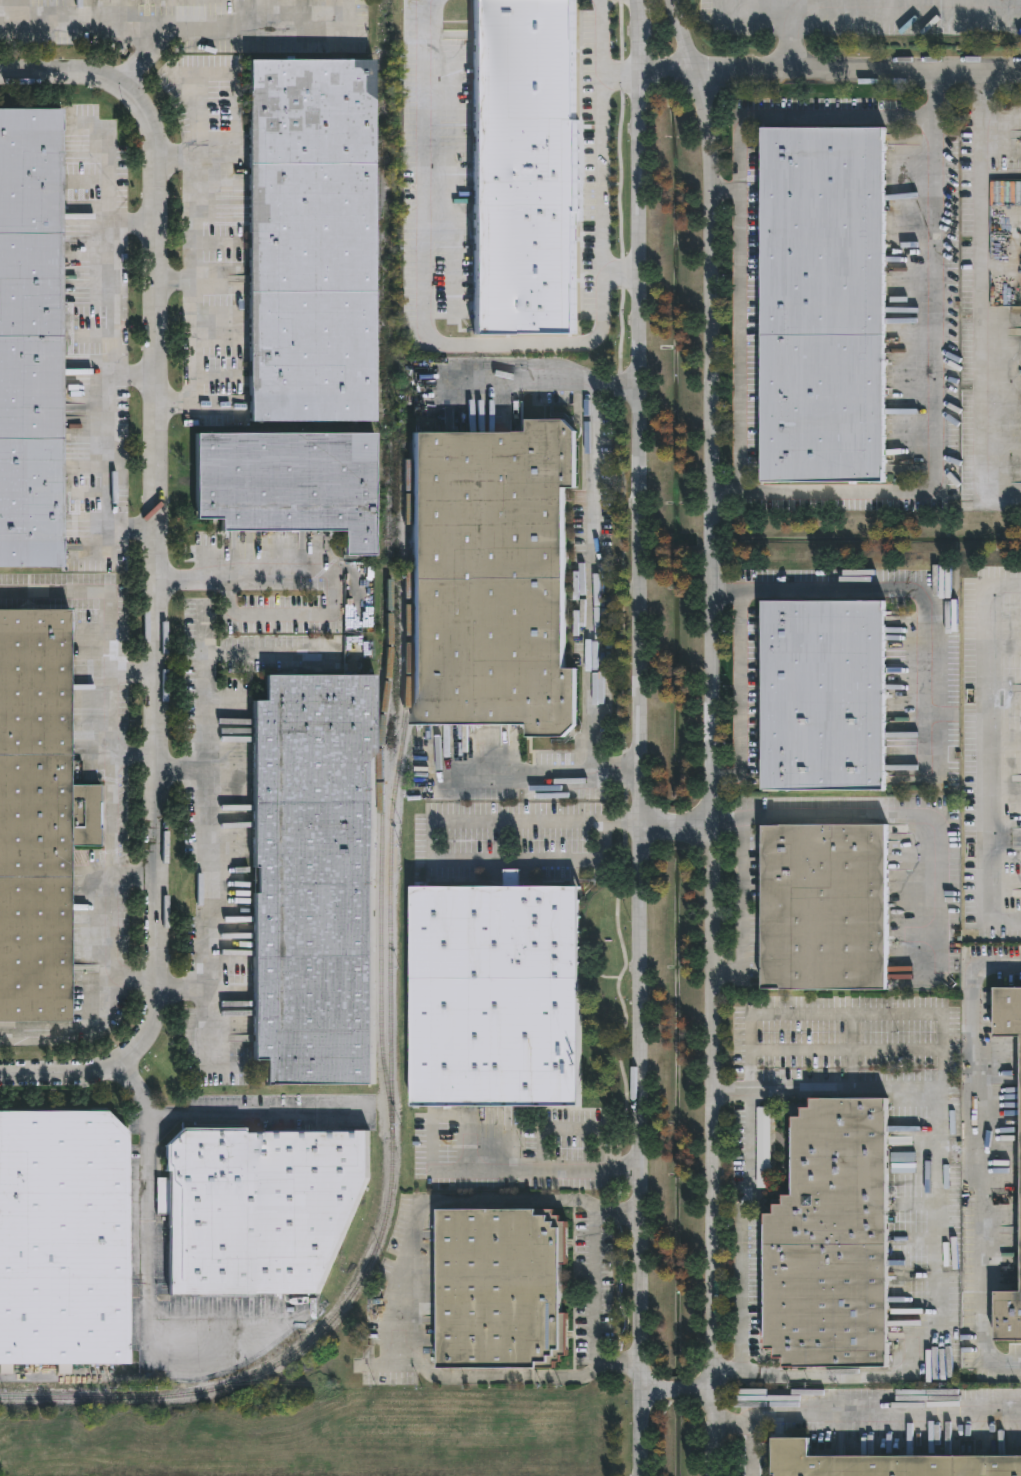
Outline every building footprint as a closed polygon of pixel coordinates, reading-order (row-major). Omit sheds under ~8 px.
[(368,60),(369,422),(246,422),(244,61),(368,60)] [(59,109),(0,109),(0,568),(58,568),(59,109)] [(759,130),(759,485),(881,485),(881,130),(759,130)] [(408,434),(409,727),(525,726),(525,741),(561,741),(574,728),(573,671),(561,671),(560,490),(573,490),(573,434),(561,422),(524,422),(524,434),(408,434)] [(191,435),(369,435),(369,557),(340,557),(340,532),(216,533),(216,521),(191,521),(191,435)] [(760,604),(760,793),(882,793),(882,604),(760,604)] [(73,1022),(73,849),(105,849),(105,786),(73,786),(72,610),(0,611),(0,1022),(73,1022)] [(369,677),(370,1085),(262,1085),(262,1059),(249,1059),(249,896),(253,896),(253,867),(249,867),(249,703),(261,703),(261,677),(369,677)] [(759,829),(760,991),(884,990),(884,829),(759,829)] [(409,891),(410,1107),(481,1107),(576,1107),(576,890),(409,891)] [(992,989),(992,1037),(1019,1037),(1018,1293),(992,1293),(992,1341),(1020,1341),(1020,989),(992,989)] [(883,1100),(884,1367),(782,1367),(782,1360),(772,1360),(772,1349),(762,1349),(761,1214),(771,1214),(771,1206),(781,1206),(781,1196),(790,1196),(790,1119),(800,1119),(800,1109),(810,1109),(810,1100),(883,1100)] [(125,1363),(125,1133),(103,1112),(0,1112),(0,1363),(125,1363)] [(165,1295),(316,1296),(365,1178),(365,1133),(240,1133),(235,1129),(177,1129),(160,1145),(160,1170),(165,1170),(165,1178),(155,1178),(155,1215),(165,1215),(165,1295)] [(435,1210),(435,1369),(551,1369),(551,1363),(557,1363),(557,1357),(564,1357),(564,1314),(557,1314),(557,1265),(564,1265),(563,1222),(557,1222),(557,1216),(551,1216),(551,1209),(435,1210)] [(806,1457),(1020,1457),(1020,1475),(773,1475),(769,1475),(769,1439),(806,1439),(806,1457)]
